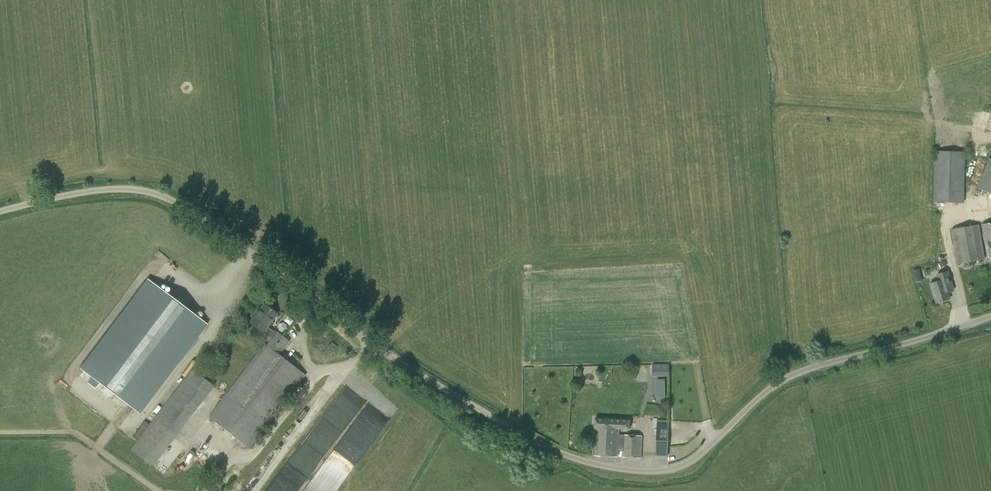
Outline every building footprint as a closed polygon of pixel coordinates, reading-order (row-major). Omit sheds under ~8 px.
[(965,152),(935,151),(933,202),(964,203),(964,193),(967,193),(967,185),(964,185),(965,152)] [(990,159),(979,189),(990,193),(990,159)] [(990,257),(990,223),(982,224),(985,245),(987,244),(989,258),(990,257)] [(951,230),(957,264),(963,263),(964,268),(970,267),(970,262),(984,259),(979,225),(951,230)] [(936,303),(950,299),(946,286),(952,285),(947,272),(937,275),(939,281),(930,284),(936,303)] [(80,371),(136,412),(203,323),(147,281),(80,371)] [(182,304),(186,299),(178,293),(174,299),(182,304)] [(272,340),(277,334),(267,327),(277,314),(264,304),(249,323),(263,333),(271,339),(272,340)] [(272,340),(271,339),(266,345),(264,344),(208,417),(249,448),(306,375),(280,355),(290,341),(278,332),(277,334),(272,340)] [(337,347),(332,342),(328,346),(333,352),(337,347)] [(669,364),(653,365),(653,377),(670,376),(669,364)] [(214,386),(192,369),(171,397),(193,414),(214,386)] [(596,419),(595,433),(596,433),(595,456),(618,457),(618,451),(623,451),(623,457),(641,458),(642,436),(619,434),(619,429),(630,429),(630,420),(596,419)] [(137,439),(149,424),(145,420),(133,436),(137,439)] [(668,456),(670,421),(658,420),(656,456),(668,456)] [(339,464),(330,482),(341,487),(350,469),(339,464)]
